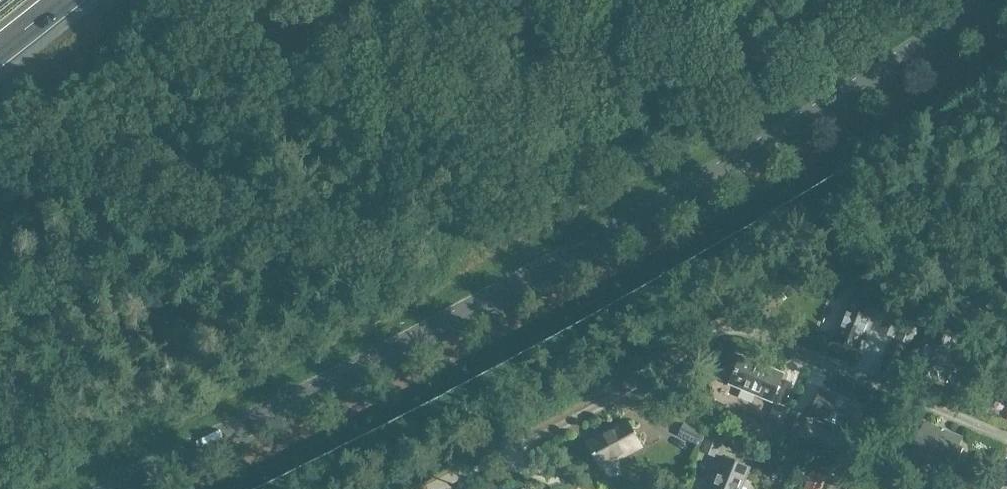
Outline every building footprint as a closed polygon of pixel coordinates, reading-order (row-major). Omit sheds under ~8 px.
[(859,350),(876,308),(850,298),(833,340),(859,350)] [(887,313),(879,332),(894,338),(902,319),(887,313)] [(903,320),(895,338),(911,344),(918,326),(903,320)] [(940,380),(956,338),(930,328),(914,370),(940,380)] [(772,401),(783,375),(740,357),(730,383),(772,401)] [(853,433),(863,407),(820,390),(810,416),(853,433)] [(767,423),(782,429),(790,409),(776,403),(767,423)] [(798,436),(806,416),(791,410),(783,430),(786,431),(785,435),(793,438),(795,434),(798,436)] [(600,468),(641,446),(627,421),(587,443),(600,468)] [(697,443),(702,445),(706,434),(703,433),(704,430),(686,421),(679,437),(697,445),(697,443)] [(959,445),(962,439),(923,423),(912,451),(951,467),(953,461),(957,462),(963,447),(959,445)] [(708,435),(706,434),(702,445),(703,445),(700,452),(716,458),(724,438),(709,432),(708,435)] [(748,468),(722,457),(710,488),(740,488),(748,468)] [(827,477),(813,471),(806,488),(822,488),(827,477)]
